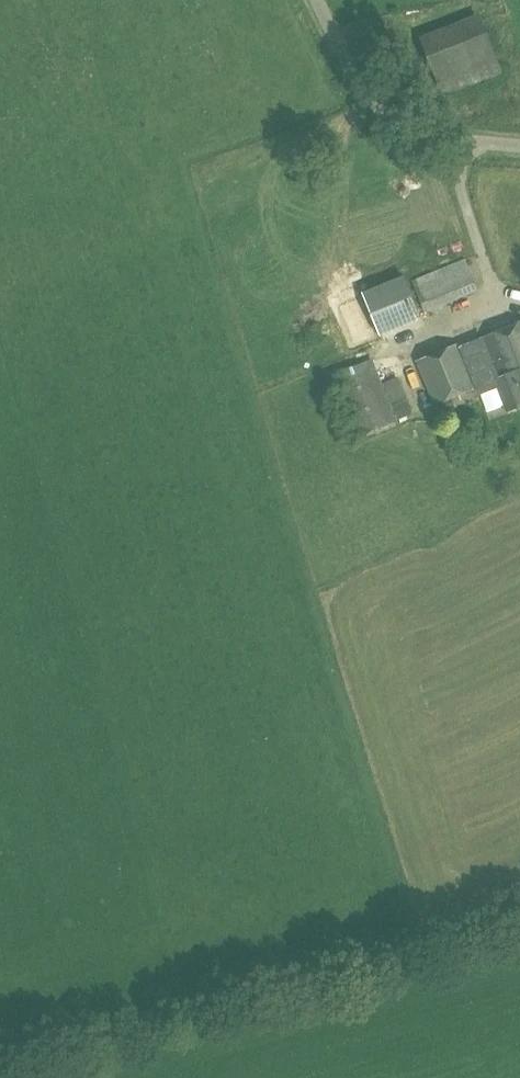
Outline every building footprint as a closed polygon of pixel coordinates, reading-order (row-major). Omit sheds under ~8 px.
[(422,43),(443,96),(502,72),(481,19),(422,43)] [(413,281),(426,311),(456,299),(478,290),(466,259),(443,268),(413,281)] [(508,412),(519,407),(519,322),(483,337),(491,357),(498,377),(495,379),(495,381),(508,412)] [(423,343),(420,329),(404,333),(407,347),(423,343)] [(415,360),(434,406),(477,388),(459,342),(415,360)] [(331,376),(358,438),(399,422),(398,420),(392,404),(389,396),(384,383),(374,359),(331,376)] [(384,383),(389,396),(404,390),(399,377),(384,383)] [(407,398),(392,404),(398,420),(414,414),(407,398)]
